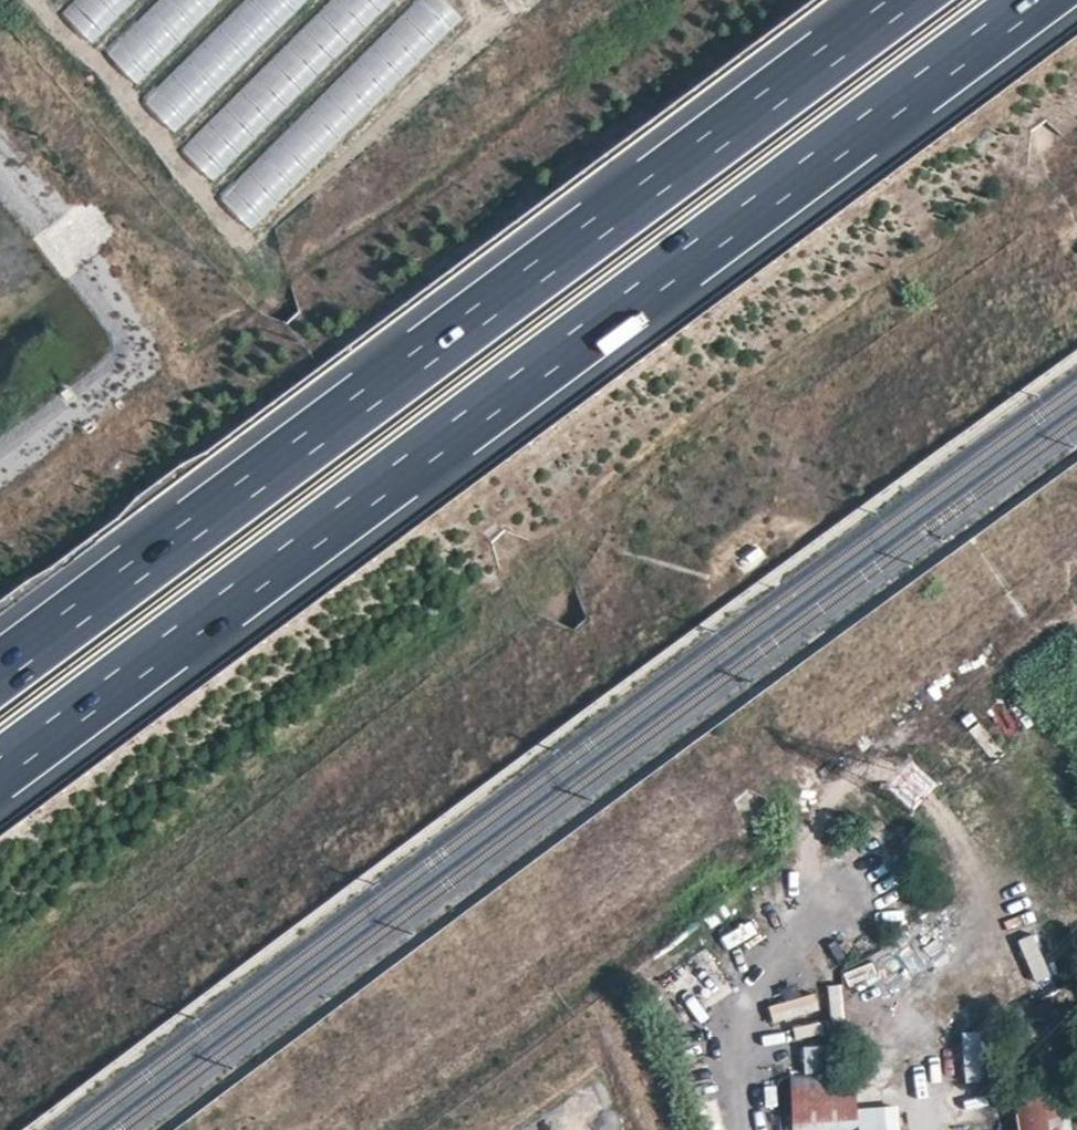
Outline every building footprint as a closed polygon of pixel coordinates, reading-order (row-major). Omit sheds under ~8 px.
[(64,8),(95,40),(137,0),(72,0),(64,8)] [(110,53),(139,83),(222,0),(163,0),(110,53)] [(148,97),(179,128),(308,0),(246,0),(148,97)] [(184,147),(216,179),(397,0),(332,0),(184,147)] [(442,0),(419,0),(225,198),(252,225),(458,16),(442,0)] [(1037,996),(1024,946),(998,952),(1010,1003),(1037,996)] [(1046,1004),(1066,1002),(1060,954),(1041,957),(1046,1004)] [(999,990),(984,988),(983,1002),(998,1003),(999,990)] [(1048,1010),(1050,1022),(1076,1019),(1076,1006),(1048,1010)] [(1026,1022),(1003,1014),(994,1047),(1017,1054),(1026,1022)] [(853,1083),(790,1086),(793,1127),(856,1124),(855,1110),(853,1083)] [(1013,1096),(1017,1129),(1059,1129),(1051,1089),(1013,1096)] [(855,1110),(856,1124),(856,1129),(889,1129),(887,1109),(855,1110)]
